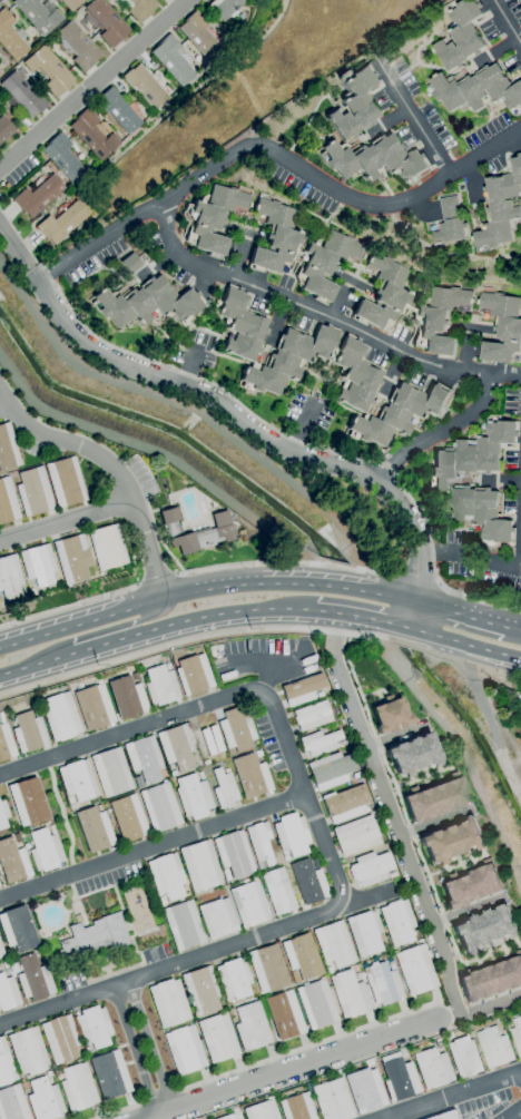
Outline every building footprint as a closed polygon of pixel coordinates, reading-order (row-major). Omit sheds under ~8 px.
[(11,2),(14,0),(38,0),(42,4),(47,1),(55,10),(56,9),(63,19),(42,38),(11,2)] [(70,12),(59,0),(85,0),(70,12)] [(85,8),(94,0),(103,0),(130,30),(124,36),(124,37),(110,49),(99,36),(101,33),(97,28),(95,30),(83,18),(86,16),(83,11),(86,9),(85,8)] [(132,6),(127,0),(154,0),(158,4),(151,11),(153,12),(139,23),(127,10),(132,6)] [(207,4),(212,0),(248,0),(236,10),(238,13),(233,18),(230,16),(223,22),(207,4)] [(458,4),(464,0),(474,0),(476,3),(480,1),(483,6),(480,8),(483,13),(470,22),(480,37),(486,46),(480,50),(481,52),(469,60),(468,59),(462,62),(464,66),(452,73),(433,46),(442,39),(446,46),(453,41),(456,47),(459,46),(450,31),(459,26),(456,21),(455,22),(449,12),(451,11),(450,10),(453,8),(454,10),(459,7),(458,4)] [(16,62),(0,45),(0,10),(2,8),(14,21),(9,27),(30,49),(16,62)] [(209,63),(177,28),(184,22),(183,21),(197,9),(208,22),(203,27),(224,50),(209,63)] [(83,73),(71,60),(76,57),(71,51),(65,51),(59,46),(59,39),(57,36),(58,35),(57,32),(70,20),(102,55),(96,61),(97,62),(83,73)] [(181,87),(149,52),(156,47),(155,46),(168,33),(180,47),(176,52),(196,75),(181,87)] [(56,99),(43,85),(49,80),(39,69),(40,73),(35,76),(33,70),(31,72),(22,62),(43,45),(75,80),(68,86),(69,87),(56,99)] [(344,144),(342,141),(330,121),(327,122),(325,119),(326,118),(325,116),(335,109),(340,116),(346,111),(348,117),(351,116),(342,102),(343,102),(341,100),(344,98),(342,96),(346,94),(336,76),(347,70),(364,60),(366,65),(367,63),(372,72),(373,72),(375,76),(372,78),(376,85),(364,91),(370,102),(370,101),(379,116),(372,120),(374,125),(370,127),(370,126),(361,131),(361,130),(355,134),(356,137),(353,139),(353,138),(344,144)] [(155,111),(136,90),(134,91),(120,76),(136,61),(169,98),(155,111)] [(513,87),(520,81),(520,114),(519,116),(514,115),(512,111),(505,101),(507,99),(504,96),(499,100),(500,101),(497,104),(486,88),(484,90),(488,95),(482,99),(485,106),(475,112),(474,110),(471,107),(472,106),(471,105),(462,111),(459,107),(451,111),(443,99),(440,101),(435,94),(433,95),(427,86),(432,84),(430,80),(442,71),(450,84),(455,79),(458,84),(470,75),(472,78),(478,73),(476,72),(489,65),(491,68),(498,62),(504,71),(502,72),(507,78),(513,87)] [(30,119),(0,85),(0,83),(14,70),(36,94),(37,92),(48,105),(39,112),(38,112),(30,119)] [(128,136),(108,112),(106,115),(95,100),(110,86),(142,122),(128,136)] [(99,161),(68,126),(75,120),(73,119),(87,107),(99,120),(94,126),(106,139),(111,134),(120,143),(99,161)] [(16,130),(0,144),(0,118),(2,116),(16,130)] [(72,185),(41,150),(48,145),(47,144),(60,131),(71,145),(67,149),(87,173),(72,185)] [(410,187),(397,171),(394,175),(392,171),(389,174),(379,159),(376,160),(381,165),(374,170),(377,175),(368,181),(361,170),(352,177),(351,175),(343,180),(333,167),(331,169),(325,161),(325,163),(318,155),(323,150),(322,148),(333,140),(342,151),(346,147),(351,154),(363,145),(365,148),(370,145),(370,144),(381,135),(383,138),(390,134),(396,143),(394,144),(399,149),(400,148),(406,158),(417,149),(422,155),(424,153),(427,157),(426,157),(433,167),(417,179),(419,180),(410,187)] [(519,154),(520,153),(520,185),(520,192),(520,196),(505,199),(507,200),(512,199),(513,207),(520,206),(520,218),(520,219),(517,219),(517,218),(513,219),(514,229),(512,230),(513,241),(498,243),(499,246),(491,248),(491,249),(476,252),(473,232),(486,229),(485,223),(489,223),(486,207),(491,207),(490,200),(488,202),(484,187),(489,186),(486,178),(498,176),(514,173),(512,158),(519,157),(519,154)] [(30,218),(24,213),(23,214),(11,199),(26,188),(30,194),(52,174),(66,188),(30,218)] [(220,259),(206,255),(207,252),(193,247),(185,241),(190,223),(184,220),(181,214),(181,212),(184,213),(186,204),(191,206),(194,200),(196,202),(196,200),(200,202),(201,197),(205,195),(208,196),(212,185),(229,189),(230,187),(238,190),(237,192),(250,195),(246,210),(233,206),(232,213),(226,210),(222,225),(218,224),(216,230),(215,230),(213,235),(227,239),(223,256),(222,256),(220,259)] [(436,243),(434,232),(441,230),(440,224),(445,223),(441,198),(458,195),(461,217),(463,217),(463,220),(465,219),(469,237),(436,243)] [(277,274),(263,268),(262,273),(247,267),(254,247),(269,252),(271,247),(267,246),(269,239),(266,238),(267,235),(271,225),(265,223),(267,216),(254,213),(259,198),(272,203),(273,200),(283,204),(282,205),(297,210),(294,222),(296,223),(298,226),(297,230),(303,232),(298,245),(294,243),(288,261),(292,262),(289,269),(284,273),(278,271),(277,274)] [(55,246),(48,239),(47,239),(36,226),(49,215),(53,219),(76,200),(89,215),(55,246)] [(325,306),(313,300),(314,295),(299,288),(301,285),(297,284),(295,276),(297,273),(301,274),(305,265),(304,264),(305,262),(301,259),(303,252),(304,253),(309,242),(312,243),(313,242),(316,244),(317,241),(322,238),(325,241),(332,229),(346,237),(347,236),(355,241),(355,242),(366,248),(360,262),(347,255),(344,261),(340,258),(333,272),(330,269),(326,276),(324,275),(323,279),(336,286),(327,303),(325,306)] [(385,331),(380,327),(365,322),(363,325),(351,318),(360,300),(373,306),(376,302),(374,301),(377,294),(374,293),(381,279),(376,277),(380,272),(367,265),(374,252),(386,258),(387,256),(395,261),(394,263),(410,271),(400,289),(411,295),(402,312),(396,310),(391,322),(393,323),(391,328),(385,331)] [(130,274),(120,262),(132,253),(141,265),(130,274)] [(117,328),(107,316),(105,317),(99,311),(97,312),(88,301),(98,293),(98,292),(101,288),(102,289),(105,287),(112,298),(118,295),(119,296),(128,291),(129,292),(132,288),(135,292),(139,287),(138,286),(150,276),(153,279),(159,275),(166,283),(165,284),(168,288),(169,288),(176,297),(188,288),(191,294),(195,292),(204,304),(188,316),(191,320),(180,327),(171,314),(167,317),(165,314),(161,316),(155,308),(148,314),(151,318),(141,326),(136,318),(127,325),(125,323),(117,328)] [(250,362),(228,353),(228,354),(224,353),(224,352),(222,351),(226,340),(232,342),(235,333),(226,330),(230,318),(228,317),(227,320),(217,315),(222,303),(219,303),(227,284),(242,289),(239,293),(245,295),(239,308),(266,320),(263,327),(266,330),(265,333),(260,343),(259,342),(256,349),(259,350),(257,354),(255,352),(250,362)] [(452,359),(440,357),(441,354),(424,352),(425,349),(413,347),(414,341),(417,335),(420,340),(421,325),(415,324),(413,321),(413,316),(416,317),(419,305),(431,307),(433,286),(450,288),(450,286),(460,287),(460,289),(473,291),(471,306),(463,305),(462,311),(451,310),(450,325),(446,324),(445,332),(443,331),(442,336),(458,337),(455,355),(452,355),(452,359)] [(505,295),(520,297),(518,318),(520,318),(520,359),(519,361),(513,360),(512,362),(497,361),(497,364),(482,362),(484,342),(505,344),(505,337),(498,337),(499,331),(494,331),(495,326),(497,326),(498,316),(491,315),(492,308),(479,307),(481,293),(494,294),(494,292),(505,293),(505,295)] [(276,395),(260,390),(259,393),(252,390),(250,391),(237,385),(245,366),(258,372),(260,366),(264,367),(269,354),(273,355),(275,349),(273,349),(278,334),(282,335),(285,328),(312,338),(317,325),(324,327),(325,325),(338,331),(331,350),(330,349),(327,354),(328,354),(327,359),(326,357),(325,360),(315,355),(312,364),(297,359),(294,367),(301,371),(296,381),(293,380),(293,381),(288,380),(288,377),(287,377),(283,389),(281,386),(276,395)] [(363,413),(342,402),(341,403),(337,402),(337,401),(335,399),(341,389),(345,391),(350,383),(342,379),(346,367),(345,366),(344,369),(333,363),(338,353),(336,352),(346,334),(355,338),(355,337),(360,340),(357,343),(363,346),(356,360),(382,373),(379,381),(381,382),(375,395),(373,394),(370,400),(373,402),(371,405),(367,403),(363,413)] [(383,448),(367,440),(366,443),(358,439),(357,440),(345,434),(354,415),(366,422),(370,416),(375,420),(381,410),(380,410),(382,406),(385,408),(389,402),(386,401),(393,387),(396,390),(401,382),(410,386),(410,389),(414,391),(415,390),(425,395),(432,382),(439,385),(440,382),(444,384),(453,390),(443,408),(442,406),(440,412),(441,412),(439,415),(438,415),(436,418),(427,412),(425,418),(422,415),(420,420),(411,414),(406,423),(411,425),(406,435),(403,434),(402,435),(399,433),(399,432),(395,431),(391,440),(387,439),(383,448)] [(449,492),(433,491),(433,488),(427,488),(429,477),(431,477),(432,468),(434,468),(435,451),(445,451),(445,448),(455,449),(456,439),(469,440),(469,444),(478,445),(479,436),(490,436),(490,435),(486,434),(488,422),(500,423),(501,420),(517,421),(517,422),(520,422),(520,436),(517,436),(517,443),(502,442),(500,471),(492,470),(492,474),(478,473),(478,472),(471,471),(470,475),(456,474),(455,479),(450,478),(449,492)] [(21,464),(0,471),(0,425),(9,422),(21,464)] [(57,508),(45,464),(73,455),(87,500),(57,508)] [(24,517),(16,485),(20,484),(18,473),(41,465),(53,508),(24,517)] [(20,518),(0,524),(0,479),(8,477),(20,518)] [(495,547),(488,547),(484,543),(483,540),(484,530),(479,530),(479,524),(474,523),(475,516),(465,514),(465,521),(453,520),(455,484),(470,485),(470,489),(478,489),(478,488),(488,488),(491,488),(491,491),(500,491),(499,503),(498,503),(498,508),(500,508),(499,520),(513,520),(513,528),(517,528),(515,542),(503,541),(504,546),(497,544),(495,547)] [(175,557),(165,524),(163,526),(159,512),(176,507),(180,520),(176,521),(178,527),(179,526),(183,536),(193,532),(194,534),(215,528),(212,514),(226,510),(230,524),(232,523),(234,533),(233,534),(235,540),(224,542),(223,541),(215,543),(215,546),(175,557)] [(100,577),(87,532),(117,523),(128,563),(102,570),(104,576),(100,577)] [(66,588),(52,543),(83,533),(88,549),(87,549),(91,565),(85,567),(88,578),(69,583),(70,586),(66,588)] [(37,588),(35,578),(27,580),(19,552),(48,543),(56,571),(50,573),(53,583),(37,588)] [(1,590),(0,590),(0,558),(14,553),(23,583),(18,586),(21,596),(4,601),(1,590)] [(184,696),(175,669),(179,668),(177,661),(196,655),(196,656),(203,654),(214,686),(184,696)] [(157,706),(156,704),(151,705),(144,684),(148,683),(145,670),(163,665),(166,673),(171,670),(180,697),(175,699),(175,700),(157,706)] [(288,707),(281,686),(322,673),(326,687),(313,691),(315,698),(288,707)] [(119,722),(107,683),(128,675),(132,686),(139,684),(149,711),(141,714),(141,715),(125,720),(125,719),(119,722)] [(87,732),(73,693),(79,690),(77,685),(82,683),(83,689),(95,685),(95,686),(98,685),(96,681),(100,679),(115,722),(87,732)] [(59,742),(58,740),(58,742),(57,740),(52,742),(39,701),(45,699),(43,699),(60,694),(61,694),(68,691),(81,732),(75,734),(75,735),(71,737),(71,738),(59,742)] [(377,735),(374,725),(376,725),(370,707),(384,703),(382,697),(390,694),(392,699),(399,697),(405,714),(407,713),(411,723),(402,726),(403,727),(386,733),(386,732),(377,735)] [(301,732),(297,724),(296,725),(294,717),(295,717),(293,711),(325,700),(328,708),(330,707),(332,713),(330,714),(332,720),(301,732)] [(229,755),(217,722),(225,719),(223,713),(238,707),(253,747),(236,753),(234,747),(232,747),(234,754),(229,755)] [(20,754),(11,729),(17,727),(13,716),(30,710),(32,719),(40,716),(49,744),(41,746),(41,747),(26,753),(24,752),(20,754)] [(1,725),(0,721),(0,712),(1,711),(17,756),(0,761),(0,725),(1,725)] [(178,773),(174,762),(167,764),(156,734),(185,724),(195,750),(189,753),(195,767),(178,773)] [(215,757),(214,754),(209,756),(208,754),(200,756),(191,730),(213,724),(223,752),(219,753),(220,756),(215,757)] [(311,758),(307,750),(303,752),(301,744),(299,738),(320,732),(321,736),(340,729),(342,738),(334,740),(337,748),(311,758)] [(406,777),(404,773),(396,775),(390,758),(387,758),(384,750),(393,747),(392,745),(401,742),(402,744),(406,742),(406,739),(414,737),(414,738),(420,736),(419,735),(429,732),(439,759),(438,759),(440,764),(433,767),(431,763),(411,770),(413,775),(406,777)] [(145,785),(139,769),(132,773),(122,746),(151,736),(163,768),(158,769),(161,779),(145,785)] [(104,799),(90,756),(119,747),(132,788),(127,791),(126,791),(126,792),(121,794),(121,793),(115,795),(116,796),(111,797),(111,796),(109,796),(109,797),(104,799)] [(317,792),(307,764),(338,752),(341,757),(351,754),(356,769),(345,774),(347,781),(317,792)] [(245,799),(232,759),(253,753),(257,765),(264,763),(273,789),(245,799)] [(76,803),(73,794),(66,796),(57,768),(65,766),(63,765),(80,760),(86,759),(98,795),(76,803)] [(226,809),(225,807),(219,809),(213,789),(218,787),(212,770),(220,767),(223,775),(226,774),(225,769),(228,768),(239,799),(232,802),(234,806),(226,809)] [(411,823),(401,797),(409,794),(406,788),(414,786),(416,792),(449,779),(446,774),(454,770),(456,776),(468,804),(458,807),(458,806),(453,807),(453,809),(445,813),(444,811),(439,813),(440,814),(432,817),(431,815),(425,817),(426,819),(417,822),(417,821),(411,823)] [(194,821),(193,819),(191,821),(190,816),(185,817),(175,788),(178,788),(175,779),(194,774),(197,783),(205,781),(214,807),(206,811),(207,815),(206,815),(206,816),(194,821)] [(137,788),(134,778),(140,776),(144,786),(137,788)] [(28,825),(27,825),(20,827),(7,786),(36,777),(49,818),(28,825)] [(153,834),(138,793),(167,782),(183,824),(153,834)] [(332,824),(330,817),(322,796),(333,792),(334,795),(363,784),(370,803),(363,805),(365,812),(332,824)] [(148,833),(140,836),(141,838),(126,843),(125,841),(122,842),(109,803),(135,794),(148,833)] [(7,827),(0,829),(0,801),(3,801),(9,817),(4,818),(7,827)] [(87,853),(75,812),(101,803),(115,845),(87,853)] [(282,852),(273,825),(279,822),(278,818),(295,813),(297,818),(302,816),(312,844),(306,845),(308,853),(292,858),(289,850),(282,852)] [(381,844),(343,857),(333,828),(370,815),(372,819),(381,844)] [(485,843),(486,847),(480,851),(478,844),(444,856),(446,863),(439,865),(436,858),(431,861),(424,845),(422,846),(420,840),(419,838),(427,835),(427,833),(434,831),(435,833),(441,831),(441,828),(449,826),(449,827),(454,825),(454,824),(462,821),(462,823),(469,821),(468,818),(475,816),(485,843)] [(272,838),(266,840),(274,864),(266,867),(264,860),(260,862),(263,868),(259,870),(256,863),(257,863),(245,828),(253,826),(253,825),(260,823),(260,824),(266,822),(269,830),(268,830),(272,838)] [(41,872),(41,870),(36,871),(29,851),(33,850),(28,833),(45,827),(48,836),(55,834),(63,861),(57,864),(58,866),(41,872)] [(233,881),(228,866),(223,868),(213,840),(219,837),(218,836),(237,831),(237,832),(242,831),(256,873),(233,881)] [(6,884),(0,868),(0,840),(10,836),(16,851),(22,848),(31,875),(6,884)] [(194,894),(178,850),(208,840),(223,883),(199,891),(199,892),(194,894)] [(362,889),(360,882),(356,883),(355,881),(354,881),(350,868),(351,868),(350,866),(357,863),(355,858),(373,852),(375,857),(389,852),(394,868),(386,872),(389,878),(362,889)] [(160,905),(146,863),(154,861),(154,860),(169,854),(170,855),(175,853),(185,883),(180,885),(184,896),(167,902),(165,893),(161,894),(165,903),(160,905)] [(305,906),(289,865),(308,857),(314,872),(321,868),(331,896),(305,906)] [(448,910),(444,902),(448,901),(441,884),(448,882),(445,875),(452,873),(454,878),(488,866),(485,861),(492,858),(503,890),(448,910)] [(275,915),(260,874),(277,868),(276,866),(282,864),(297,909),(275,915)] [(243,929),(229,891),(254,882),(253,880),(256,878),(257,881),(258,880),(272,919),(262,922),(262,923),(253,926),(252,925),(243,929)] [(208,939),(199,911),(205,910),(204,905),(219,899),(220,900),(227,897),(237,925),(229,927),(232,933),(215,939),(215,936),(208,939)] [(176,952),(161,910),(191,900),(205,942),(197,944),(198,945),(183,951),(183,950),(176,952)] [(389,904),(389,903),(400,900),(401,902),(406,900),(415,926),(410,929),(411,932),(413,931),(414,935),(413,936),(414,940),(411,941),(412,942),(407,944),(407,942),(400,945),(400,944),(393,946),(380,909),(386,906),(386,905),(389,904)] [(459,956),(520,938),(510,903),(449,922),(459,956)] [(7,948),(0,929),(0,914),(2,913),(2,912),(24,904),(39,945),(17,953),(13,945),(7,948)] [(358,958),(346,920),(375,910),(382,932),(377,934),(383,950),(358,958)] [(78,955),(76,949),(60,954),(56,943),(72,938),(68,926),(79,923),(81,930),(91,925),(90,922),(100,919),(100,917),(118,911),(119,913),(118,913),(128,942),(129,942),(129,943),(111,950),(110,948),(111,948),(110,944),(78,955)] [(335,970),(332,960),(324,963),(313,931),(342,920),(356,961),(351,963),(352,964),(335,970)] [(302,981),(297,969),(291,971),(281,943),(292,939),(308,932),(323,973),(302,981)] [(260,994),(247,953),(276,943),(289,984),(260,994)] [(409,997),(394,954),(423,944),(425,952),(429,951),(431,956),(427,958),(438,987),(435,988),(409,997)] [(31,1002),(29,997),(23,999),(16,975),(21,973),(21,971),(19,971),(18,966),(19,965),(17,959),(32,953),(32,951),(36,950),(38,956),(35,958),(38,968),(46,965),(55,992),(47,995),(48,995),(31,1002)] [(456,974),(465,1005),(520,989),(520,955),(456,974)] [(226,1002),(215,968),(222,965),(222,963),(237,958),(238,960),(244,958),(252,983),(247,984),(250,994),(234,1000),(233,998),(229,999),(230,1001),(226,1002)] [(383,1005),(382,1005),(381,1005),(380,1002),(375,1004),(363,969),(384,962),(387,972),(395,970),(404,997),(397,1000),(396,1001),(383,1005)] [(195,1019),(180,975),(209,965),(219,995),(215,998),(219,1010),(201,1015),(201,1017),(195,1019)] [(343,1018),(330,978),(335,975),(334,974),(351,969),(355,984),(363,981),(372,1009),(364,1011),(364,1012),(363,1012),(363,1013),(357,1015),(357,1014),(355,1015),(356,1017),(351,1018),(350,1015),(343,1018)] [(0,1012),(0,1010),(0,973),(2,972),(4,979),(11,976),(21,1003),(13,1007),(13,1008),(0,1012)] [(309,1031),(295,989),(303,987),(302,984),(307,983),(307,984),(320,980),(320,979),(323,978),(338,1021),(309,1031)] [(161,1029),(148,988),(155,985),(155,984),(170,979),(171,981),(177,980),(190,1018),(184,1020),(185,1021),(161,1029)] [(278,1041),(264,999),(291,990),(305,1032),(278,1041)] [(243,1051),(234,1025),(239,1023),(236,1015),(234,1011),(235,1011),(234,1009),(258,1001),(272,1042),(264,1046),(264,1047),(249,1051),(248,1050),(243,1051)] [(86,1052),(73,1018),(81,1015),(80,1011),(96,1005),(98,1010),(104,1008),(112,1035),(107,1037),(109,1044),(94,1050),(91,1042),(88,1043),(90,1051),(86,1052)] [(210,1063),(196,1022),(220,1013),(220,1012),(225,1011),(239,1053),(210,1063)] [(513,1015),(520,1013),(520,1058),(511,1029),(515,1028),(514,1022),(515,1022),(513,1015)] [(53,1066),(40,1024),(47,1022),(47,1021),(63,1015),(63,1017),(69,1014),(79,1044),(73,1047),(78,1057),(53,1066)] [(177,1076),(164,1034),(169,1032),(185,1027),(185,1028),(188,1027),(187,1023),(191,1022),(206,1066),(177,1076)] [(490,1068),(478,1032),(483,1031),(483,1030),(498,1025),(501,1037),(508,1034),(515,1059),(509,1061),(510,1062),(495,1067),(495,1066),(490,1068)] [(28,1076),(27,1072),(20,1074),(7,1035),(36,1027),(49,1068),(43,1069),(45,1070),(28,1076)] [(17,1080),(0,1086),(0,1036),(2,1035),(17,1080)] [(459,1079),(446,1044),(452,1042),(452,1041),(466,1035),(468,1041),(474,1039),(484,1069),(459,1079)] [(425,1090),(413,1054),(434,1048),(436,1054),(444,1052),(454,1080),(446,1082),(448,1083),(431,1089),(430,1088),(425,1090)] [(102,1101),(88,1059),(110,1051),(110,1052),(117,1050),(131,1090),(124,1092),(124,1093),(102,1101)] [(390,1102),(383,1082),(386,1081),(381,1063),(382,1063),(380,1058),(397,1052),(400,1057),(403,1064),(411,1062),(421,1092),(390,1102)] [(69,1112),(59,1082),(63,1080),(61,1073),(62,1073),(61,1069),(77,1063),(77,1064),(80,1063),(79,1060),(83,1058),(98,1102),(90,1105),(91,1106),(75,1111),(75,1110),(69,1112)] [(357,1115),(344,1076),(366,1068),(371,1079),(377,1077),(386,1105),(380,1107),(381,1108),(365,1113),(364,1112),(357,1115)] [(58,1117),(52,1118),(34,1118),(27,1096),(32,1095),(28,1081),(45,1076),(48,1087),(56,1084),(65,1111),(57,1115),(58,1117)] [(354,1118),(350,1118),(321,1118),(311,1087),(320,1084),(320,1083),(324,1081),(324,1082),(341,1078),(354,1118)] [(18,1083),(31,1118),(0,1118),(0,1090),(18,1083)] [(307,1091),(317,1118),(284,1118),(278,1101),(307,1091)] [(272,1099),(279,1118),(246,1118),(243,1109),(265,1101),(264,1098),(271,1096),(273,1099),(272,1099)] [(238,1111),(241,1118),(214,1118),(230,1113),(232,1115),(233,1113),(230,1109),(236,1107),(238,1111)] [(454,1108),(458,1118),(421,1118),(454,1108)]
